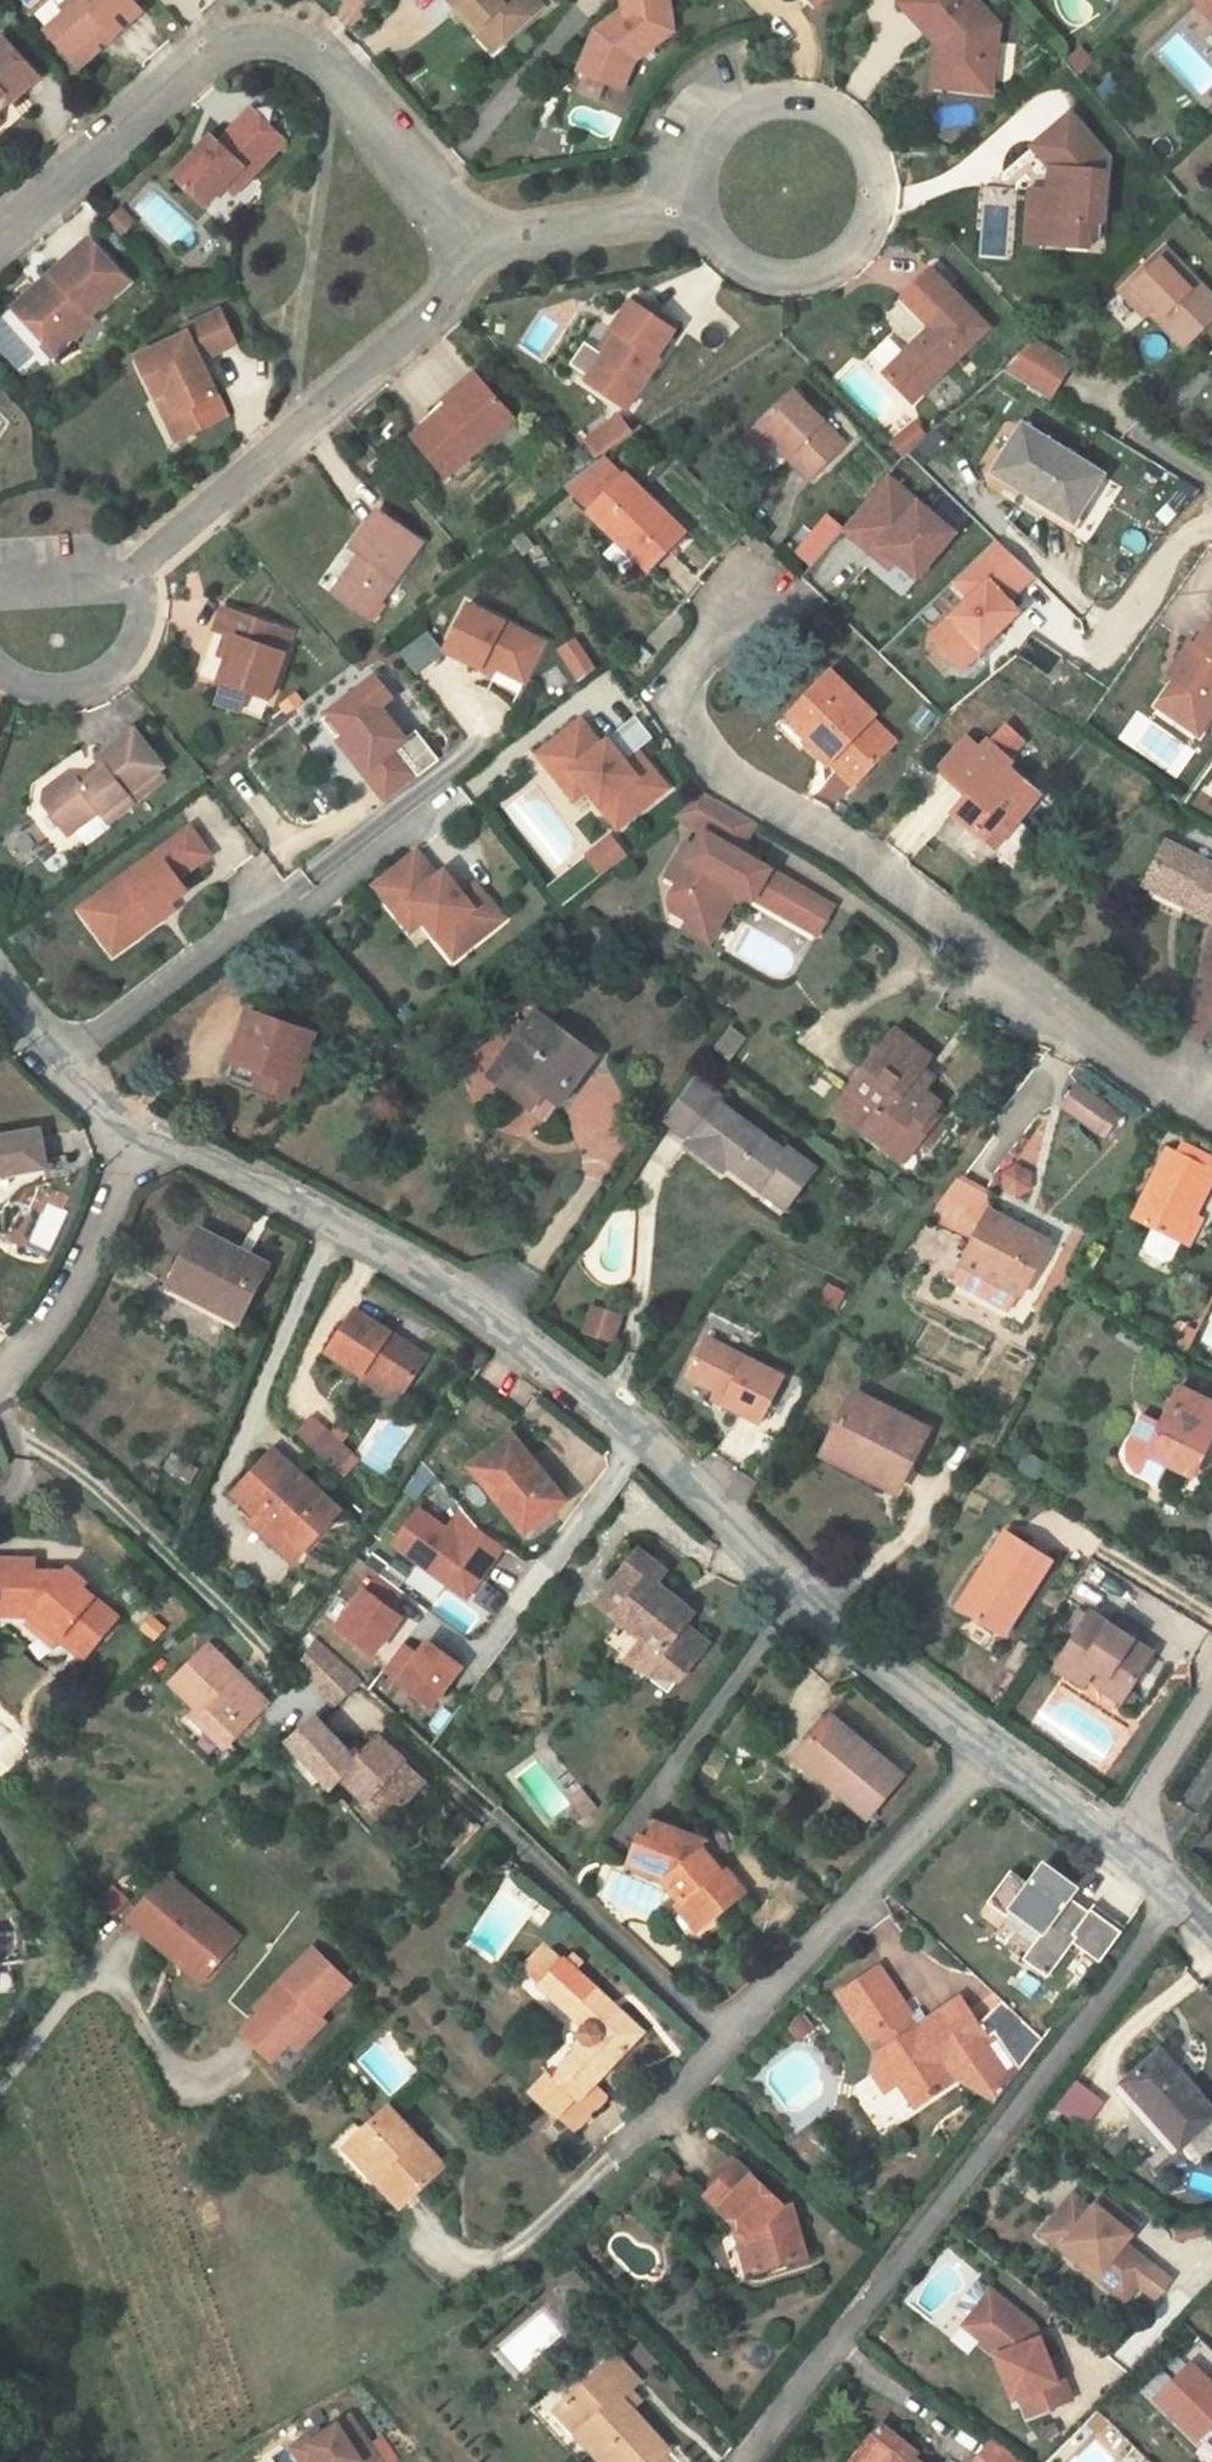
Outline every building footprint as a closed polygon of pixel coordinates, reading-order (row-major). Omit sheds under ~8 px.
[(46,32),(80,0),(50,0),(31,17),(46,32)] [(142,13),(130,0),(80,0),(46,32),(79,68),(100,50),(96,45),(110,32),(115,37),(142,13)] [(476,33),(486,25),(504,45),(543,9),(535,0),(499,0),(498,0),(449,0),(459,12),(457,13),(476,33)] [(624,9),(596,31),(578,72),(612,86),(624,57),(634,61),(674,30),(669,0),(622,0),(624,9)] [(999,26),(976,0),(905,0),(901,4),(930,37),(939,29),(953,44),(948,88),(991,93),(999,26)] [(998,8),(1006,1),(1005,0),(990,0),(998,8)] [(1211,17),(1211,0),(1196,0),(1211,17)] [(504,45),(486,25),(476,33),(495,53),(504,45)] [(939,46),(934,86),(948,88),(953,44),(939,29),(930,37),(939,46)] [(110,32),(96,45),(100,50),(115,37),(110,32)] [(3,95),(11,104),(39,78),(2,36),(0,38),(0,98),(3,95)] [(1079,48),(1067,59),(1078,72),(1091,61),(1079,48)] [(624,57),(612,86),(622,90),(634,61),(624,57)] [(0,98),(0,113),(11,104),(3,95),(0,98)] [(285,141),(251,109),(217,144),(210,137),(173,176),(206,207),(226,186),(243,169),(251,177),(285,141)] [(1054,171),(1057,171),(1055,192),(1050,192),(1046,245),(1089,248),(1091,222),(1103,223),(1107,173),(1104,173),(1105,155),(1071,115),(1034,147),(1054,171)] [(243,169),(226,186),(234,194),(251,177),(243,169)] [(1050,192),(1031,190),(1027,243),(1046,245),(1050,192)] [(122,209),(109,222),(122,235),(135,222),(122,209)] [(90,316),(127,282),(90,239),(51,275),(57,282),(20,317),(56,356),(94,321),(90,316)] [(1124,287),(1149,312),(1184,348),(1211,320),(1211,297),(1165,247),(1124,287)] [(989,328),(931,269),(902,297),(932,327),(925,334),(884,374),(913,403),(989,328)] [(20,317),(57,282),(51,275),(13,309),(20,317)] [(1149,312),(1124,287),(1120,292),(1144,317),(1149,312)] [(645,373),(677,325),(635,296),(613,328),(619,332),(607,350),(587,380),(628,408),(649,376),(645,373)] [(932,327),(902,297),(895,304),(925,334),(932,327)] [(201,360),(235,345),(219,311),(184,328),(186,334),(138,357),(157,397),(166,393),(177,414),(180,414),(189,434),(227,416),(201,360)] [(619,332),(613,328),(601,346),(607,350),(619,332)] [(1071,363),(1032,340),(1003,369),(1051,397),(1071,363)] [(460,387),(444,401),(449,406),(452,411),(483,384),(475,374),(460,387)] [(513,418),(483,384),(452,411),(449,406),(412,438),(446,477),(513,418)] [(846,444),(792,390),(741,442),(759,461),(774,446),(778,441),(791,454),(787,458),(809,481),(846,444)] [(157,397),(177,440),(189,434),(180,414),(177,414),(166,393),(157,397)] [(618,419),(586,443),(597,457),(629,433),(618,419)] [(1073,521),(1101,475),(1023,427),(995,472),(1073,521)] [(778,441),(774,446),(787,458),(791,454),(778,441)] [(920,441),(903,455),(918,471),(921,469),(923,466),(926,463),(929,461),(931,459),(933,458),(920,441)] [(582,449),(570,458),(579,470),(591,461),(582,449)] [(563,488),(588,512),(625,474),(606,456),(563,488)] [(685,534),(625,474),(588,512),(649,571),(685,534)] [(845,524),(842,528),(875,556),(882,548),(897,560),(918,577),(955,532),(886,475),(845,524)] [(422,542),(377,510),(350,548),(360,555),(364,557),(358,565),(355,562),(342,580),(345,593),(351,598),(347,604),(368,619),(422,542)] [(836,517),(798,564),(806,571),(842,528),(845,524),(836,517)] [(523,533),(512,541),(523,555),(534,547),(523,533)] [(996,540),(970,565),(987,583),(970,599),(931,638),(962,670),(983,649),(982,647),(1018,613),(1007,602),(1034,575),(996,540)] [(882,548),(875,556),(890,568),(897,560),(882,548)] [(360,555),(355,562),(358,565),(364,557),(360,555)] [(970,565),(953,582),(970,599),(987,583),(970,565)] [(345,593),(342,580),(332,594),(347,604),(351,598),(345,593)] [(544,643),(468,605),(446,651),(482,670),(485,663),(497,669),(525,682),(544,643)] [(291,633),(222,609),(214,631),(226,635),(235,638),(227,660),(219,683),(223,684),(245,692),(267,700),(291,633)] [(1196,647),(1191,643),(1176,664),(1184,670),(1176,681),(1163,700),(1204,728),(1211,716),(1211,623),(1196,647)] [(235,638),(226,635),(218,657),(227,660),(235,638)] [(428,636),(403,655),(418,673),(442,654),(428,636)] [(553,648),(573,681),(593,669),(574,636),(553,648)] [(645,644),(635,655),(644,663),(654,651),(645,644)] [(497,669),(485,663),(482,670),(493,676),(497,669)] [(1184,670),(1176,664),(1168,676),(1176,681),(1184,670)] [(874,716),(830,673),(790,714),(812,735),(805,742),(821,757),(827,751),(857,780),(875,762),(888,749),(893,743),(870,720),(874,716)] [(323,720),(338,740),(346,734),(370,767),(363,772),(386,802),(439,761),(416,731),(404,740),(378,707),(390,698),(375,679),(323,720)] [(245,692),(223,684),(216,703),(239,712),(245,692)] [(295,693),(280,705),(288,714),(302,702),(295,693)] [(1204,728),(1163,700),(1158,707),(1199,735),(1204,728)] [(790,714),(784,721),(805,742),(812,735),(790,714)] [(588,790),(618,828),(668,788),(650,766),(637,776),(627,763),(608,740),(601,746),(581,720),(538,755),(559,781),(572,771),(588,790)] [(1007,766),(1010,768),(1016,762),(1010,757),(1025,740),(1006,724),(984,750),(959,780),(973,792),(979,798),(1007,766)] [(164,766),(136,729),(99,758),(102,762),(107,769),(84,787),(79,780),(78,778),(64,776),(47,790),(46,804),(69,834),(77,828),(101,810),(109,822),(134,802),(128,794),(159,770),(164,766)] [(346,734),(338,740),(363,772),(370,767),(346,734)] [(959,780),(984,750),(970,738),(945,768),(959,780)] [(893,754),(888,749),(875,762),(880,767),(893,754)] [(827,751),(821,757),(851,786),(857,780),(827,751)] [(640,753),(627,763),(637,776),(650,766),(640,753)] [(102,762),(79,780),(84,787),(107,769),(102,762)] [(1044,763),(1031,778),(1045,789),(1057,774),(1044,763)] [(971,791),(954,812),(987,839),(982,846),(988,850),(974,867),(992,883),(1014,856),(1038,827),(1025,816),(1043,795),(1010,768),(1007,766),(979,798),(973,792),(971,791)] [(165,778),(159,770),(128,794),(134,802),(165,778)] [(572,771),(559,781),(575,800),(588,790),(572,771)] [(756,822),(705,792),(675,817),(704,833),(696,848),(685,842),(666,876),(679,884),(669,901),(672,911),(688,920),(692,922),(713,916),(730,886),(738,890),(775,911),(792,882),(755,861),(739,852),(743,845),(756,822)] [(101,810),(77,828),(88,843),(112,825),(109,822),(101,810)] [(1095,819),(1086,831),(1097,839),(1106,827),(1095,819)] [(1038,827),(1014,856),(1028,868),(1052,838),(1038,827)] [(211,855),(191,828),(90,902),(106,924),(97,931),(114,955),(156,923),(152,917),(170,903),(187,891),(178,879),(211,855)] [(1148,878),(1184,896),(1185,893),(1194,898),(1189,908),(1189,909),(1211,921),(1211,863),(1166,841),(1148,878)] [(605,845),(587,858),(599,874),(617,861),(605,845)] [(758,854),(743,845),(739,852),(755,861),(758,854)] [(424,922),(454,960),(504,920),(486,898),(473,908),(463,895),(445,872),(438,877),(418,851),(374,885),(396,912),(409,902),(424,922)] [(1184,896),(1148,878),(1144,886),(1189,908),(1194,898),(1185,893),(1184,896)] [(834,906),(792,882),(775,911),(817,935),(834,906)] [(476,885),(463,895),(473,908),(486,898),(476,885)] [(692,922),(688,920),(684,928),(709,942),(738,890),(730,886),(713,916),(692,922)] [(90,902),(81,910),(97,931),(106,924),(90,902)] [(409,902),(396,912),(411,932),(424,922),(409,902)] [(170,903),(152,917),(156,923),(175,910),(170,903)] [(518,1054),(510,1064),(545,1090),(561,1102),(595,1056),(537,1012),(526,1026),(517,1039),(510,1048),(518,1054)] [(311,1035),(250,1014),(230,1075),(287,1095),(294,1077),(296,1078),(311,1035)] [(512,1035),(517,1039),(526,1026),(522,1023),(512,1035)] [(731,1029),(717,1048),(729,1058),(744,1039),(731,1029)] [(894,1029),(835,1108),(890,1150),(900,1136),(912,1144),(916,1138),(933,1116),(941,1105),(926,1093),(913,1084),(923,1070),(932,1058),(894,1029)] [(518,1054),(510,1048),(489,1076),(532,1108),(545,1090),(510,1064),(518,1054)] [(936,1080),(923,1070),(913,1084),(926,1093),(936,1080)] [(692,1077),(665,1117),(694,1139),(719,1106),(723,1100),(692,1077)] [(1117,1115),(1079,1088),(1066,1106),(1104,1133),(1117,1115)] [(784,1154),(719,1106),(694,1139),(691,1143),(725,1170),(728,1166),(760,1190),(764,1185),(790,1204),(815,1169),(787,1149),(784,1154)] [(933,1116),(916,1138),(930,1148),(946,1126),(933,1116)] [(0,1138),(0,1175),(46,1166),(39,1131),(0,1138)] [(912,1144),(900,1136),(890,1150),(901,1158),(912,1144)] [(1168,1148),(1132,1219),(1153,1229),(1180,1243),(1181,1244),(1195,1215),(1211,1182),(1211,1170),(1195,1161),(1200,1152),(1182,1143),(1177,1152),(1168,1148)] [(1200,1152),(1195,1161),(1211,1170),(1211,1159),(1200,1152)] [(1016,1165),(1004,1173),(1004,1189),(1017,1196),(1030,1188),(1030,1173),(1016,1165)] [(941,1220),(976,1237),(990,1211),(991,1212),(992,1209),(991,1208),(990,1207),(989,1206),(988,1205),(988,1204),(987,1203),(987,1201),(986,1200),(986,1198),(986,1197),(986,1196),(986,1194),(960,1179),(939,1207),(937,1209),(937,1211),(937,1213),(937,1214),(937,1215),(938,1217),(939,1218),(940,1219),(941,1220)] [(764,1185),(760,1190),(786,1209),(790,1204),(764,1185)] [(991,1212),(990,1211),(976,1237),(962,1263),(1017,1293),(1022,1296),(1049,1242),(991,1212)] [(1195,1215),(1181,1244),(1187,1247),(1202,1218),(1195,1215)] [(1180,1243),(1153,1229),(1145,1245),(1148,1253),(1164,1261),(1172,1258),(1180,1243)] [(268,1266),(198,1230),(169,1285),(240,1321),(268,1266)] [(1007,1310),(1017,1293),(962,1263),(953,1280),(1007,1310)] [(846,1291),(829,1283),(822,1300),(838,1307),(846,1291)] [(620,1317),(592,1308),(584,1331),(613,1341),(620,1317)] [(328,1352),(363,1375),(366,1370),(403,1394),(427,1357),(355,1310),(328,1352)] [(784,1377),(706,1337),(687,1376),(716,1391),(726,1397),(723,1405),(760,1423),(784,1377)] [(403,1394),(366,1370),(363,1375),(361,1378),(398,1402),(403,1394)] [(1179,1388),(1162,1423),(1147,1453),(1170,1464),(1191,1474),(1211,1431),(1211,1404),(1179,1388)] [(726,1397),(716,1391),(712,1399),(723,1405),(726,1397)] [(927,1430),(855,1394),(825,1454),(896,1490),(927,1430)] [(1147,1453),(1162,1423),(1143,1414),(1126,1447),(1127,1460),(1135,1471),(1160,1484),(1170,1464),(1147,1453)] [(353,1453),(333,1435),(323,1446),(303,1428),(298,1433),(338,1469),(343,1463),(351,1455),(353,1453)] [(471,1467),(525,1533),(565,1500),(512,1434),(471,1467)] [(234,1494),(258,1516),(280,1536),(284,1531),(304,1550),(339,1511),(273,1451),(234,1494)] [(351,1455),(343,1463),(350,1469),(358,1461),(351,1455)] [(418,1508),(392,1544),(464,1596),(483,1569),(501,1544),(478,1527),(459,1505),(443,1526),(418,1508)] [(294,1561),(304,1550),(284,1531),(280,1536),(258,1516),(252,1523),(294,1561)] [(982,1571),(987,1574),(965,1609),(1004,1634),(1050,1561),(1006,1534),(982,1571)] [(597,1604),(620,1623),(607,1639),(647,1671),(680,1679),(708,1644),(684,1625),(693,1613),(656,1583),(665,1572),(639,1551),(597,1604)] [(117,1618),(81,1587),(85,1583),(68,1569),(62,1576),(31,1575),(32,1560),(0,1559),(0,1612),(30,1613),(50,1629),(83,1658),(117,1618)] [(987,1574),(982,1571),(960,1606),(965,1609),(987,1574)] [(382,1575),(342,1629),(374,1653),(402,1615),(392,1608),(404,1592),(382,1575)] [(483,1581),(462,1604),(479,1618),(499,1596),(483,1581)] [(1096,1669),(1130,1691),(1154,1653),(1134,1640),(1116,1629),(1090,1612),(1084,1621),(1075,1636),(1068,1647),(1058,1663),(1056,1665),(1086,1684),(1089,1679),(1096,1669)] [(50,1629),(30,1613),(24,1621),(43,1638),(50,1629)] [(152,1615),(140,1629),(155,1641),(166,1628),(152,1615)] [(1067,1631),(1075,1636),(1084,1621),(1077,1616),(1067,1631)] [(1121,1621),(1116,1629),(1134,1640),(1139,1633),(1121,1621)] [(430,1641),(424,1649),(407,1637),(388,1663),(434,1697),(460,1662),(430,1641)] [(314,1641),(296,1664),(334,1703),(359,1679),(314,1641)] [(1049,1657),(1058,1663),(1068,1647),(1059,1641),(1049,1657)] [(268,1703),(209,1645),(171,1683),(197,1709),(230,1741),(268,1703)] [(1096,1669),(1089,1679),(1123,1701),(1130,1691),(1096,1669)] [(230,1741),(197,1709),(191,1715),(224,1748),(230,1741)] [(903,1777),(830,1715),(799,1752),(825,1775),(821,1779),(868,1819),(903,1777)] [(321,1776),(333,1790),(344,1778),(368,1800),(364,1804),(384,1823),(422,1783),(375,1739),(363,1751),(358,1746),(352,1744),(347,1749),(316,1717),(288,1740),(321,1776)] [(321,1776),(288,1740),(278,1747),(312,1784),(321,1776)] [(581,1790),(570,1799),(584,1817),(595,1809),(581,1790)] [(680,1902),(677,1905),(698,1931),(745,1892),(724,1866),(720,1869),(704,1850),(707,1841),(654,1822),(648,1839),(640,1836),(628,1867),(664,1881),(680,1902)] [(1077,1891),(1045,1866),(1032,1884),(1013,1870),(989,1902),(1009,1917),(1014,1910),(1044,1932),(1024,1959),(1049,1977),(1075,1943),(1101,1963),(1125,1931),(1094,1908),(1091,1912),(1072,1898),(1077,1891)] [(168,1875),(129,1921),(170,1955),(176,1948),(187,1957),(192,1951),(214,1970),(241,1937),(168,1875)] [(523,1971),(540,1986),(565,1959),(548,1943),(523,1971)] [(176,1948),(170,1955),(203,1983),(214,1970),(192,1951),(187,1957),(176,1948)] [(263,2010),(242,2032),(272,2061),(290,2043),(298,2050),(325,2022),(320,2017),(351,1985),(313,1948),(279,1983),(285,1988),(263,2010)] [(643,2031),(565,1959),(540,1986),(569,2014),(576,2007),(590,2020),(584,2026),(582,2029),(581,2032),(580,2035),(580,2038),(581,2041),(583,2044),(584,2046),(587,2047),(590,2048),(577,2063),(570,2056),(553,2075),(579,2100),(594,2084),(643,2031)] [(911,2015),(879,1967),(839,1994),(868,2037),(875,2039),(881,2035),(888,2047),(877,2054),(873,2075),(895,2078),(899,2083),(915,2107),(959,2077),(997,2100),(1022,2068),(985,2018),(979,2025),(961,1999),(928,2021),(915,2030),(906,2018),(911,2015)] [(279,1983),(258,2005),(263,2010),(285,1988),(279,1983)] [(1043,2039),(1002,2000),(985,2018),(1022,2068),(1043,2039)] [(911,2015),(906,2018),(915,2030),(928,2021),(920,2009),(911,2015)] [(805,2015),(788,2027),(799,2041),(815,2029),(805,2015)] [(1160,2051),(1124,2083),(1179,2146),(1211,2118),(1211,2110),(1160,2051)] [(549,2072),(531,2092),(574,2132),(607,2096),(594,2084),(579,2100),(553,2075),(549,2072)] [(895,2078),(873,2075),(885,2092),(899,2083),(895,2078)] [(1073,2080),(1053,2106),(1081,2128),(1101,2102),(1073,2080)] [(354,2140),(381,2169),(373,2177),(400,2206),(443,2167),(389,2108),(354,2140)] [(1179,2146),(1195,2165),(1211,2151),(1211,2118),(1179,2146)] [(381,2169),(354,2140),(346,2147),(373,2177),(381,2169)] [(738,2162),(706,2195),(732,2221),(750,2238),(760,2271),(806,2257),(796,2223),(785,2226),(780,2206),(782,2204),(738,2162)] [(1079,2264),(1125,2300),(1152,2266),(1125,2243),(1132,2235),(1116,2222),(1123,2214),(1103,2197),(1092,2210),(1073,2195),(1047,2226),(1085,2257),(1079,2264)] [(796,2223),(782,2204),(780,2206),(785,2226),(796,2223)] [(1123,2214),(1116,2222),(1132,2235),(1139,2226),(1123,2214)] [(750,2238),(732,2221),(748,2275),(760,2271),(750,2238)] [(1205,2222),(1179,2226),(1182,2240),(1207,2236),(1205,2222)] [(1047,2226),(1042,2233),(1079,2264),(1085,2257),(1047,2226)] [(956,2306),(969,2316),(990,2290),(978,2280),(956,2306)] [(989,2332),(980,2342),(997,2355),(1014,2398),(1020,2395),(1028,2416),(1071,2399),(1063,2378),(1056,2380),(1049,2361),(1040,2338),(1031,2342),(1021,2315),(990,2289),(990,2290),(969,2316),(989,2332)] [(1035,2327),(1021,2315),(1031,2342),(1040,2338),(1035,2327)] [(989,2332),(969,2316),(961,2326),(980,2342),(989,2332)] [(1211,2382),(1211,2348),(1201,2338),(1184,2355),(1192,2363),(1157,2398),(1198,2438),(1211,2423),(1211,2383),(1211,2382)] [(617,2354),(609,2362),(632,2387),(640,2380),(617,2354)] [(1063,2378),(1056,2358),(1049,2361),(1056,2380),(1063,2378)] [(632,2387),(609,2362),(567,2401),(588,2424),(577,2434),(603,2461),(656,2461),(669,2450),(631,2409),(621,2398),(630,2389),(632,2387)] [(640,2401),(630,2389),(621,2398),(631,2409),(640,2401)] [(577,2434),(588,2424),(567,2401),(556,2410),(577,2434)] [(294,2448),(303,2461),(317,2461),(320,2460),(321,2461),(380,2461),(351,2416),(322,2435),(319,2431),(294,2448)] [(1054,2422),(1043,2428),(1049,2438),(1060,2433),(1054,2422)] [(881,2424),(853,2460),(855,2461),(917,2461),(913,2459),(917,2453),(881,2424)] [(991,2441),(974,2461),(1017,2461),(991,2441)]
